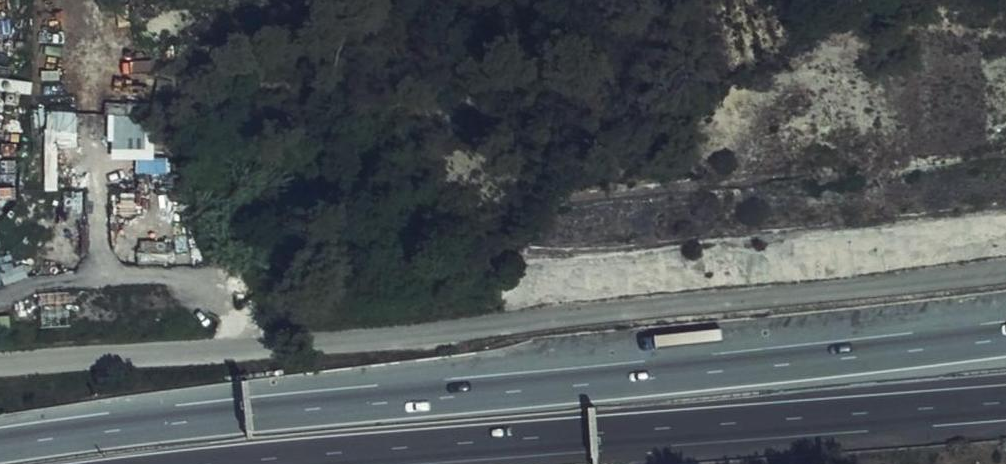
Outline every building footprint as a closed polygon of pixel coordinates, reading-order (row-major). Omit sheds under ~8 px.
[(113,159),(156,155),(153,111),(110,114),(113,159)]
